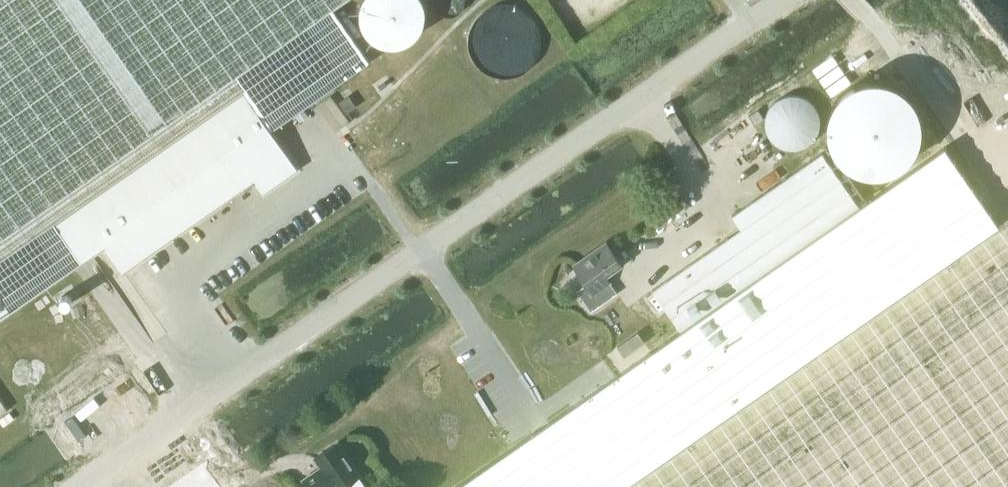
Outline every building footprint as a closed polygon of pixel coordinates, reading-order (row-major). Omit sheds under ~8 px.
[(105,246),(124,272),(255,180),(264,193),(298,170),(271,130),(370,61),(333,9),(346,0),(0,0),(0,319),(105,246)] [(364,27),(371,36),(380,42),(391,44),(403,42),(413,37),(420,28),(424,18),(425,7),(423,0),(362,0),(360,5),(360,16),(364,27)] [(882,80),(878,80),(875,80),(872,80),(866,80),(863,81),(859,82),(856,83),(853,85),(849,87),(846,89),(844,91),(842,93),(840,95),(837,97),(835,101),(833,104),(832,106),(830,109),(829,112),(829,115),(828,118),(827,123),(827,126),(827,129),(827,132),(828,135),(828,138),(829,141),(831,145),(833,150),(834,152),(836,155),(838,157),(840,160),(844,163),(845,164),(847,166),(850,167),(851,168),(855,170),(858,171),(861,172),(866,173),(872,174),(878,174),(884,173),(890,171),(893,170),(896,169),(898,168),(902,165),(906,162),(908,160),(911,156),(914,153),(916,150),(917,147),(918,144),(919,142),(920,139),(921,136),(921,132),(922,129),(922,126),(921,123),(921,120),(921,117),(920,114),(919,111),(917,107),(915,103),(912,99),(911,96),(908,94),(906,92),(904,90),(901,88),(899,86),(896,85),(893,84),(891,82),(888,81),(885,81),(882,80)] [(340,102),(347,112),(356,106),(349,95),(340,102)] [(859,206),(822,152),(732,215),(741,228),(652,290),(680,330),(562,412),(572,426),(484,486),(594,486),(582,469),(595,459),(614,486),(1007,486),(1007,102),(859,206)] [(755,125),(764,119),(758,109),(749,115),(755,125)] [(781,166),(790,159),(783,148),(774,155),(781,166)] [(606,242),(573,265),(587,284),(577,291),(591,311),(617,293),(605,275),(622,264),(606,242)] [(60,299),(61,302),(64,304),(68,304),(70,302),(72,299),(72,296),(69,293),(66,292),(63,293),(61,296),(60,299)] [(638,331),(617,346),(624,356),(645,342),(638,331)] [(360,475),(337,442),(315,458),(321,467),(303,479),(308,486),(343,486),(360,475)]
